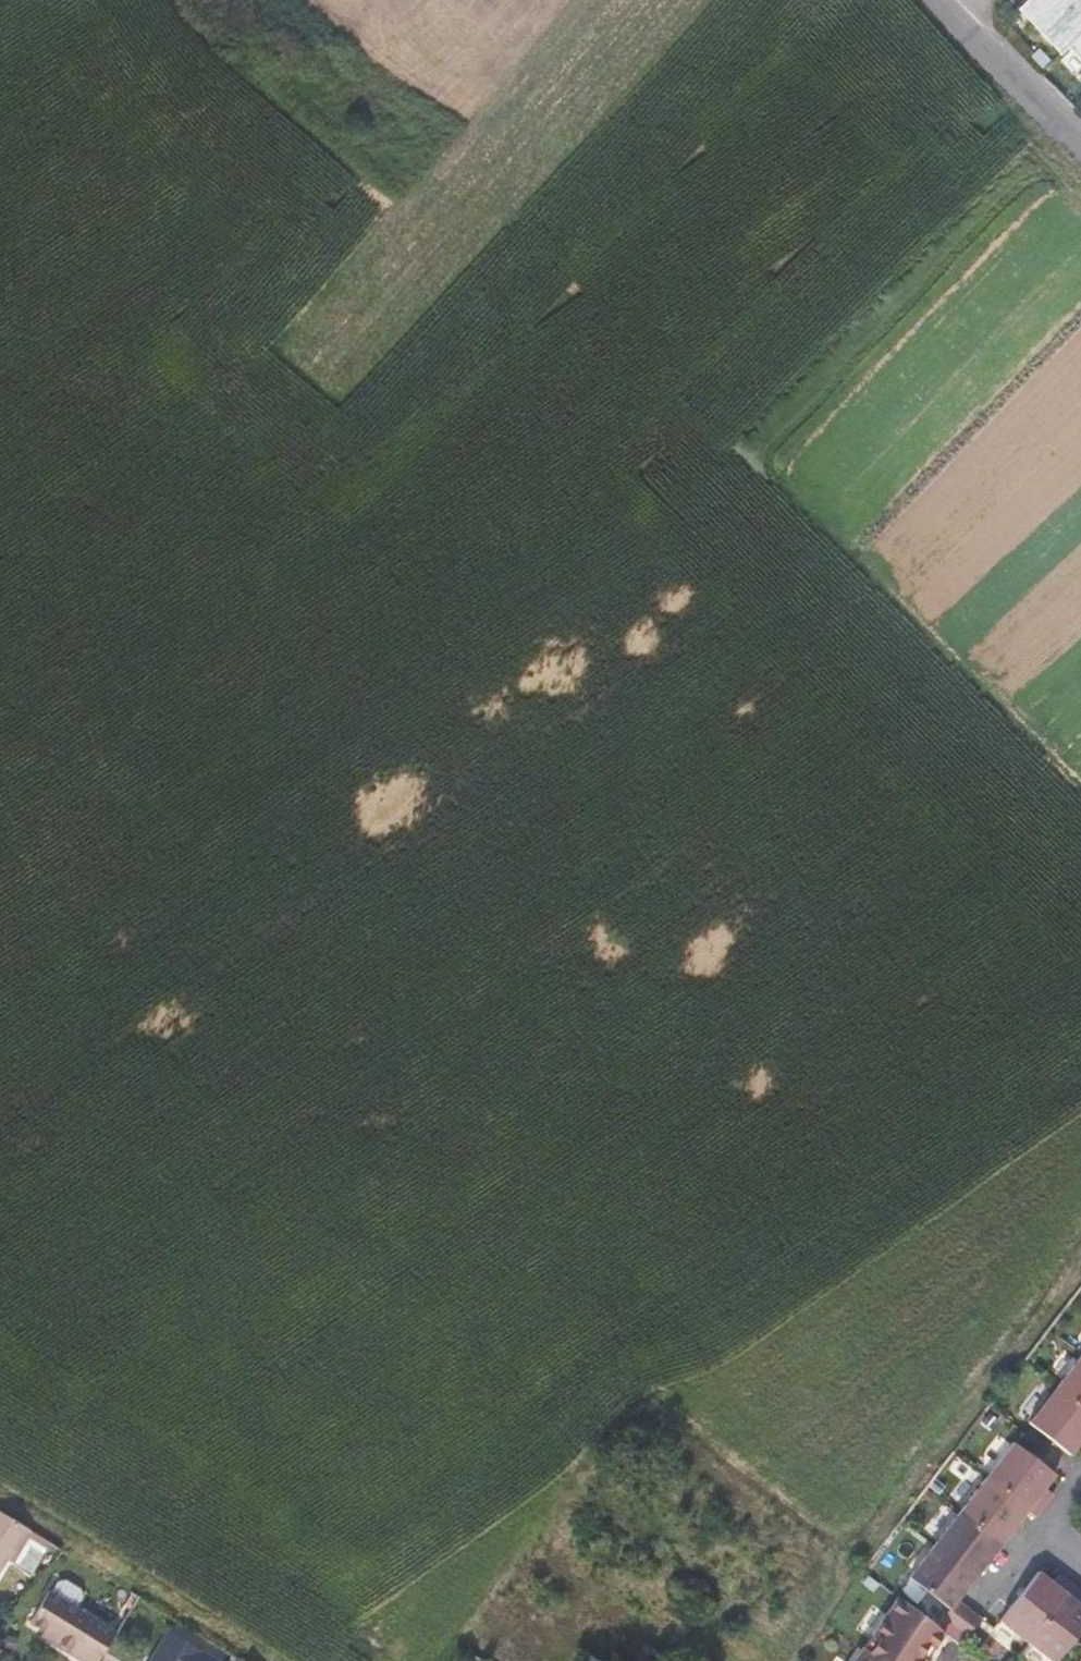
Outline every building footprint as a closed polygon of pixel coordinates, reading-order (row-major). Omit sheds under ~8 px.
[(1080,34),(1080,6),(1075,0),(1024,0),(1011,12),(1055,59),(1063,51),(1080,34)] [(1063,51),(1080,70),(1080,34),(1063,51)] [(1077,1352),(1051,1385),(1080,1408),(1080,1356),(1077,1352)] [(1051,1385),(1023,1421),(1065,1454),(1076,1440),(1080,1445),(1080,1408),(1051,1385)] [(1009,1441),(980,1478),(1022,1509),(1030,1516),(1048,1493),(1040,1487),(1050,1474),(1009,1441)] [(1006,1530),(1022,1509),(980,1478),(955,1511),(998,1545),(1008,1532),(1006,1530)] [(988,1558),(998,1545),(955,1511),(929,1544),(970,1576),(986,1556),(988,1558)] [(4,1559),(8,1561),(26,1532),(0,1516),(0,1565),(4,1559)] [(970,1576),(929,1544),(904,1577),(944,1607),(932,1625),(941,1631),(956,1643),(976,1617),(953,1599),(970,1576)] [(1054,1573),(1047,1581),(1033,1570),(995,1619),(1023,1640),(1067,1583),(1054,1573)] [(1067,1583),(1023,1640),(1050,1660),(1080,1622),(1080,1607),(1073,1601),(1080,1593),(1067,1583)] [(50,1645),(77,1660),(96,1660),(113,1633),(44,1592),(25,1623),(42,1633),(53,1639),(50,1645)] [(941,1631),(932,1625),(892,1596),(845,1660),(925,1660),(921,1658),(941,1631)] [(141,1660),(213,1660),(160,1629),(141,1660)] [(39,1638),(50,1645),(53,1639),(42,1633),(39,1638)]
